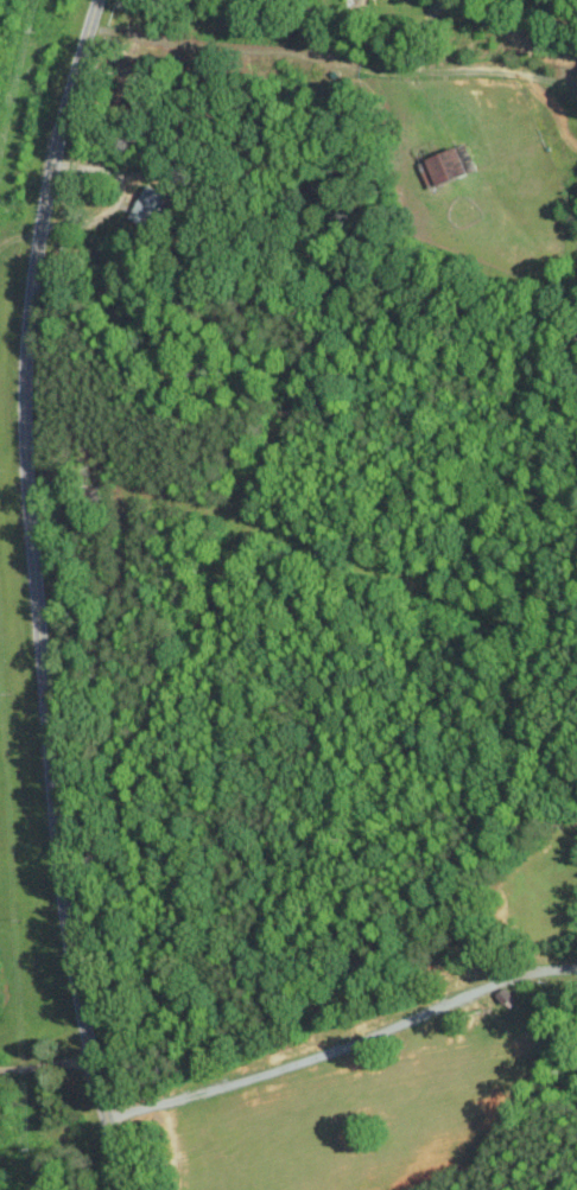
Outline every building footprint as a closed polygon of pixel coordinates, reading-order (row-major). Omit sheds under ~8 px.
[(432,190),(478,169),(466,143),(420,164),(432,190)] [(131,220),(153,228),(166,192),(144,184),(131,220)]
